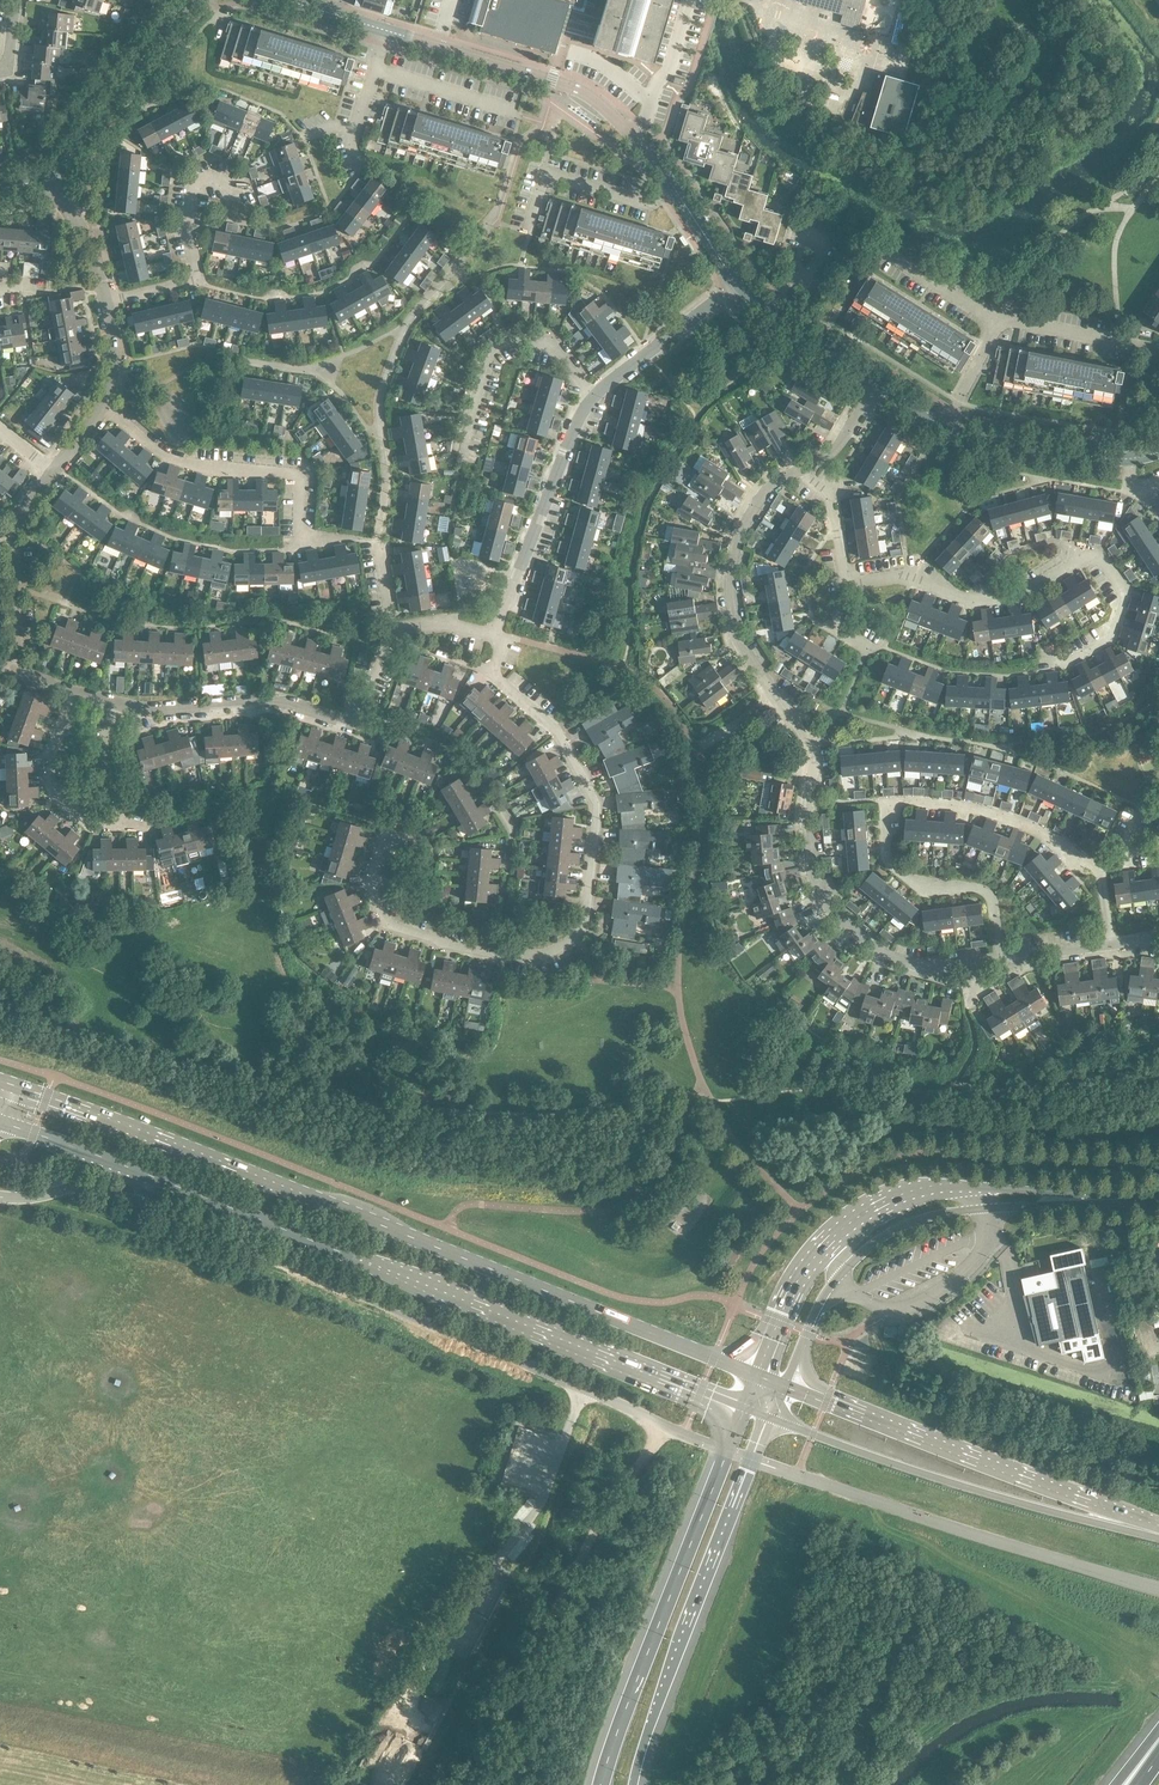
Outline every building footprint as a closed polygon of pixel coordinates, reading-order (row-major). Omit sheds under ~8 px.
[(58,6),(70,9),(83,14),(85,9),(93,12),(99,14),(103,1),(100,0),(60,0),(58,6)] [(354,5),(382,14),(388,15),(392,2),(388,0),(355,0),(354,5)] [(568,4),(556,0),(474,0),(468,20),(481,24),(480,30),(554,52),(568,4)] [(599,49),(649,64),(668,0),(613,0),(599,49)] [(842,15),(840,24),(858,29),(867,0),(791,0),(842,15)] [(42,29),(66,32),(72,32),(73,15),(50,13),(49,22),(40,21),(39,29),(42,29)] [(126,26),(131,19),(122,17),(120,24),(126,26)] [(333,55),(230,24),(220,59),(337,94),(340,84),(345,86),(353,60),(333,54),(333,55)] [(66,32),(42,29),(41,38),(33,37),(32,45),(35,46),(59,48),(65,49),(66,32)] [(26,53),(25,61),(57,64),(59,48),(35,46),(34,54),(26,53)] [(57,64),(25,61),(24,69),(33,70),(32,79),(35,79),(57,82),(57,81),(56,81),(57,64)] [(862,93),(848,127),(869,135),(871,129),(904,139),(919,87),(875,73),(868,95),(862,93)] [(675,77),(674,83),(684,86),(686,80),(675,77)] [(57,82),(35,79),(34,86),(28,85),(28,90),(20,89),(19,109),(44,111),(45,95),(56,96),(57,82)] [(839,101),(841,95),(826,91),(825,97),(839,101)] [(220,101),(219,103),(207,98),(208,117),(212,119),(211,123),(224,128),(226,125),(234,106),(220,101)] [(189,102),(176,109),(186,127),(199,120),(189,102)] [(682,104),(673,134),(681,136),(680,139),(689,142),(684,160),(692,163),(705,167),(706,163),(694,159),(702,132),(706,118),(697,116),(697,113),(689,110),(690,106),(689,106),(682,104)] [(226,125),(239,130),(247,112),(234,106),(226,125)] [(489,138),(387,107),(377,142),(493,177),(496,167),(502,169),(510,143),(489,137),(489,138)] [(186,127),(176,109),(164,116),(173,134),(186,127)] [(239,130),(253,136),(260,117),(247,112),(239,130)] [(160,140),(173,134),(164,116),(151,123),(160,140)] [(267,142),(274,123),(260,117),(253,136),(267,142)] [(160,140),(151,123),(138,130),(147,147),(160,140)] [(366,125),(363,135),(372,138),(375,128),(366,125)] [(280,128),(276,131),(280,136),(285,133),(280,128)] [(711,135),(702,132),(694,159),(706,163),(713,165),(718,150),(722,135),(712,132),(711,135)] [(293,143),(274,150),(269,152),(274,166),(279,164),(298,157),(293,143)] [(214,154),(217,146),(212,144),(209,152),(214,154)] [(201,145),(197,147),(200,154),(205,152),(202,145),(201,145)] [(217,146),(214,154),(219,156),(222,149),(217,146)] [(197,147),(192,150),(195,157),(200,154),(197,147)] [(718,150),(713,165),(709,179),(720,182),(720,179),(729,182),(732,172),(736,158),(727,155),(728,152),(718,150)] [(746,162),(749,155),(742,153),(740,160),(746,162)] [(121,154),(119,168),(139,170),(140,155),(121,154)] [(183,155),(178,157),(182,165),(187,162),(183,155)] [(241,165),(244,157),(238,155),(235,163),(241,165)] [(178,157),(173,160),(176,167),(182,165),(178,157)] [(244,157),(241,165),(246,167),(249,159),(244,157)] [(279,164),(284,177),(303,171),(298,157),(279,164)] [(249,174),(257,172),(255,166),(248,169),(249,174)] [(139,170),(119,168),(118,183),(137,184),(139,170)] [(284,177),(289,191),(307,184),(303,171),(284,177)] [(259,177),(257,172),(249,174),(251,180),(259,177)] [(732,172),(729,182),(725,196),(735,199),(734,202),(744,204),(748,189),(753,175),(742,172),(741,175),(732,172)] [(800,177),(798,182),(800,186),(802,187),(804,187),(807,180),(804,179),(800,177)] [(358,178),(354,183),(360,188),(364,183),(358,178)] [(371,178),(362,190),(378,202),(387,190),(371,178)] [(136,199),(137,184),(118,183),(117,197),(136,199)] [(360,188),(354,183),(350,188),(357,192),(360,188)] [(294,205),(312,198),(307,184),(289,191),(294,205)] [(758,192),(748,189),(744,204),(740,218),(750,222),(751,219),(760,221),(763,211),(767,197),(757,194),(758,192)] [(378,202),(362,190),(354,201),(369,213),(378,202)] [(722,194),(715,192),(713,199),(720,201),(722,194)] [(259,201),(267,199),(265,193),(257,196),(259,201)] [(136,199),(117,197),(115,211),(135,213),(136,199)] [(269,204),(267,199),(259,201),(261,207),(269,204)] [(340,201),(337,206),(343,211),(346,206),(340,201)] [(354,201),(345,212),(360,224),(369,213),(354,201)] [(791,201),(789,208),(797,210),(798,203),(791,201)] [(652,231),(550,202),(540,236),(657,270),(660,260),(665,262),(673,236),(653,230),(652,231)] [(337,206),(333,210),(339,215),(343,211),(337,206)] [(760,221),(756,235),(765,238),(765,241),(775,244),(776,240),(783,242),(784,242),(785,236),(787,230),(789,224),(791,218),(792,212),(785,209),(783,214),(773,211),(772,214),(763,211),(760,221)] [(360,224),(345,212),(336,224),(351,236),(360,224)] [(383,224),(387,228),(392,222),(387,219),(383,224)] [(116,227),(119,241),(139,236),(135,222),(116,227)] [(331,225),(317,230),(324,249),(342,242),(339,235),(335,236),(331,225)] [(436,237),(420,225),(411,237),(427,249),(436,237)] [(17,252),(19,230),(4,229),(2,250),(17,252)] [(290,236),(288,229),(282,230),(285,238),(290,236)] [(34,231),(19,230),(17,252),(32,253),(34,231)] [(317,230),(304,235),(311,253),(324,249),(317,230)] [(34,231),(32,253),(32,256),(35,257),(39,255),(42,255),(42,254),(48,254),(50,233),(42,232),(34,231)] [(231,235),(216,232),(212,251),(226,254),(231,235)] [(244,238),(231,235),(226,254),(240,257),(244,238)] [(311,253),(304,235),(290,239),(297,258),(311,253)] [(123,255),(142,250),(139,236),(119,241),(123,255)] [(418,260),(427,249),(411,237),(403,248),(418,260)] [(254,260),(258,241),(244,238),(240,257),(254,260)] [(283,263),(297,258),(290,239),(276,244),(283,263)] [(273,244),(258,241),(254,260),(269,264),(273,244)] [(410,271),(418,260),(403,248),(394,260),(410,271)] [(344,259),(348,257),(351,256),(349,249),(341,252),(344,259)] [(145,264),(142,250),(123,255),(126,269),(145,264)] [(440,258),(446,263),(450,258),(443,253),(440,258)] [(446,263),(440,258),(436,263),(443,267),(446,263)] [(410,271),(394,260),(385,272),(401,283),(410,271)] [(0,272),(0,276),(7,277),(7,273),(8,263),(1,262),(0,272)] [(31,263),(24,263),(22,277),(30,278),(31,263)] [(31,263),(30,278),(38,278),(39,264),(31,263)] [(129,283),(149,279),(145,264),(126,269),(129,283)] [(517,280),(509,279),(507,298),(521,299),(524,269),(518,269),(517,280)] [(521,299),(535,301),(537,281),(529,281),(530,270),(524,269),(521,299)] [(372,280),(367,271),(362,274),(377,300),(381,307),(387,303),(389,293),(390,293),(381,276),(372,280)] [(547,271),(546,282),(537,281),(535,301),(550,302),(553,272),(547,271)] [(559,273),(553,272),(550,302),(565,303),(567,284),(557,283),(559,273)] [(365,307),(377,300),(362,274),(357,276),(363,286),(355,290),(365,307)] [(304,278),(306,284),(307,285),(314,283),(314,282),(312,275),(304,278)] [(426,276),(422,281),(429,286),(432,281),(426,276)] [(870,277),(861,291),(851,307),(919,350),(953,372),(955,370),(960,373),(979,344),(973,340),(972,341),(870,277)] [(429,286),(422,281),(419,286),(425,291),(429,286)] [(840,295),(845,287),(835,281),(830,289),(840,295)] [(348,294),(342,285),(337,287),(352,314),(365,307),(355,290),(348,294)] [(340,321),(352,314),(337,287),(333,290),(338,300),(330,304),(340,321)] [(480,314),(492,305),(480,289),(472,295),(466,287),(462,290),(480,314)] [(1156,327),(1158,329),(1158,288),(1143,312),(1146,313),(1143,318),(1156,327)] [(51,314),(74,310),(72,301),(85,298),(83,289),(64,293),(65,298),(61,299),(60,294),(47,296),(48,302),(51,314)] [(463,302),(457,307),(469,323),(480,314),(462,290),(457,294),(463,302)] [(306,297),(311,327),(326,325),(323,306),(314,307),(312,296),(306,297)] [(297,329),(311,327),(306,297),(301,298),(302,309),(294,310),(297,329)] [(219,302),(205,299),(200,318),(214,322),(219,302)] [(193,320),(188,300),(174,304),(178,323),(193,320)] [(576,312),(585,323),(609,305),(606,300),(597,307),(592,301),(576,312)] [(269,334),(283,332),(278,301),(273,302),(274,313),(266,314),(269,334)] [(283,332),(297,329),(294,310),(285,311),(283,301),(278,301),(283,332)] [(233,306),(219,302),(214,322),(228,325),(233,306)] [(164,327),(178,323),(174,304),(160,307),(164,327)] [(450,312),(444,304),(439,307),(458,331),(469,323),(457,307),(450,312)] [(585,323),(594,335),(609,323),(603,316),(613,309),(609,305),(585,323)] [(228,325),(241,329),(247,310),(233,306),(228,325)] [(160,307),(146,310),(150,330),(164,327),(160,307)] [(445,341),(458,331),(439,307),(435,311),(441,319),(433,325),(445,341)] [(74,310),(51,314),(53,327),(80,322),(81,325),(85,324),(84,318),(76,320),(74,310)] [(150,330),(146,310),(131,313),(136,333),(150,330)] [(256,333),(261,313),(247,310),(241,329),(256,333)] [(19,324),(13,325),(10,325),(13,347),(26,345),(24,328),(26,327),(25,314),(18,315),(19,324)] [(6,326),(0,327),(0,348),(0,349),(13,347),(10,325),(13,325),(12,316),(5,317),(6,326)] [(80,322),(53,327),(48,328),(50,341),(56,340),(56,341),(79,337),(79,339),(88,337),(86,331),(82,332),(81,325),(80,322)] [(623,323),(614,330),(609,323),(594,335),(602,346),(626,328),(623,323)] [(490,328),(485,332),(489,337),(494,334),(490,328)] [(630,332),(626,328),(602,346),(611,358),(626,346),(621,339),(630,332)] [(80,345),(79,339),(79,337),(56,341),(58,354),(81,349),(82,351),(90,350),(89,344),(80,345)] [(408,348),(406,353),(434,363),(440,349),(421,343),(417,351),(408,348)] [(311,345),(308,350),(308,353),(308,354),(316,352),(315,345),(311,345)] [(1115,398),(1118,398),(1121,399),(1126,372),(1119,371),(1119,372),(1001,349),(994,384),(1113,408),(1115,398)] [(82,358),(81,352),(81,350),(59,353),(61,366),(69,365),(70,370),(98,365),(96,356),(94,356),(82,358)] [(414,362),(411,370),(429,377),(434,363),(406,353),(404,358),(414,362)] [(17,367),(18,377),(21,379),(27,372),(27,371),(30,367),(25,366),(22,367),(17,367)] [(408,378),(398,374),(396,380),(424,390),(429,377),(411,370),(408,378)] [(801,372),(792,388),(791,389),(808,399),(804,404),(821,415),(825,409),(817,403),(822,394),(829,398),(833,392),(801,372)] [(542,374),(538,388),(558,394),(562,380),(542,374)] [(5,377),(5,386),(13,385),(15,385),(14,376),(5,377)] [(244,378),(242,388),(241,397),(255,400),(258,380),(244,378)] [(255,400),(270,402),(273,382),(258,380),(255,400)] [(419,405),(424,390),(396,380),(394,385),(404,389),(401,398),(419,405)] [(57,381),(49,391),(66,405),(72,398),(83,407),(89,400),(74,388),(71,392),(65,388),(57,381)] [(284,404),(287,385),(273,382),(270,402),(284,404)] [(301,387),(287,385),(284,404),(299,406),(301,388),(301,387)] [(538,388),(534,402),(554,408),(558,394),(538,388)] [(627,388),(623,403),(643,408),(647,394),(627,388)] [(66,405),(49,391),(41,402),(58,416),(56,418),(63,424),(67,419),(60,414),(66,405)] [(463,397),(456,394),(453,402),(460,404),(463,397)] [(821,415),(804,404),(792,397),(784,410),(808,424),(811,418),(830,430),(834,423),(821,415)] [(336,411),(327,399),(311,410),(320,423),(336,411)] [(58,416),(41,402),(33,412),(50,426),(48,428),(55,433),(59,429),(52,423),(56,418),(58,416)] [(554,408),(534,402),(529,417),(549,423),(554,408)] [(643,408),(623,403),(619,417),(639,422),(643,408)] [(786,426),(776,409),(760,418),(779,451),(785,447),(779,437),(786,433),(783,427),(786,426)] [(320,423),(328,434),(344,423),(336,411),(320,423)] [(50,426),(33,412),(25,422),(31,428),(28,432),(35,437),(49,449),(55,442),(44,434),(48,428),(50,426)] [(391,428),(392,433),(422,428),(420,414),(400,418),(401,427),(391,428)] [(549,423),(529,417),(525,431),(545,437),(549,423)] [(639,422),(619,417),(615,431),(635,437),(639,422)] [(781,455),(779,451),(760,418),(744,427),(753,443),(756,449),(758,452),(767,446),(774,459),(781,455)] [(336,446),(352,435),(344,423),(328,434),(336,446)] [(904,437),(887,427),(879,440),(896,450),(904,437)] [(404,445),(424,442),(422,428),(392,433),(393,439),(403,437),(404,445)] [(295,434),(298,438),(305,434),(301,429),(295,434)] [(115,438),(108,432),(95,447),(106,457),(126,434),(122,430),(116,436),(115,438)] [(635,437),(615,431),(611,446),(631,451),(635,437)] [(537,440),(517,434),(510,433),(506,446),(513,448),(533,454),(537,440)] [(750,452),(756,449),(753,443),(747,447),(739,433),(727,440),(726,438),(719,442),(727,457),(734,453),(742,468),(749,464),(747,460),(753,457),(750,452)] [(106,457),(117,466),(130,451),(123,446),(131,437),(126,434),(106,457)] [(301,443),(308,438),(305,434),(298,438),(301,443)] [(917,449),(921,443),(906,434),(902,440),(917,449)] [(352,435),(336,446),(345,458),(361,447),(352,435)] [(879,440),(872,452),(888,462),(896,450),(879,440)] [(395,456),(396,461),(427,456),(424,442),(404,445),(406,454),(395,456)] [(607,464),(611,450),(591,444),(587,459),(607,464)] [(533,454),(513,448),(509,463),(530,468),(533,454)] [(144,449),(137,457),(130,451),(117,466),(128,476),(148,452),(144,449)] [(152,456),(148,452),(128,476),(139,485),(152,470),(145,464),(152,456)] [(888,462),(872,452),(864,464),(881,474),(888,462)] [(318,453),(312,457),(315,462),(321,457),(318,453)] [(911,454),(908,459),(915,463),(918,458),(911,454)] [(409,474),(430,471),(427,456),(396,461),(398,467),(408,465),(409,474)] [(321,457),(315,462),(318,466),(325,462),(321,457)] [(730,472),(708,458),(699,470),(702,472),(736,494),(741,497),(745,490),(733,482),(731,485),(724,480),(730,472)] [(587,459),(583,473),(603,479),(607,464),(587,459)] [(908,459),(906,464),(913,468),(915,463),(908,459)] [(530,468),(509,463),(506,477),(526,483),(530,468)] [(2,471),(0,469),(0,478),(4,473),(7,475),(12,468),(7,464),(2,471)] [(873,487),(881,474),(864,464),(856,477),(873,487)] [(152,492),(165,496),(174,467),(169,465),(166,476),(157,473),(152,492)] [(174,467),(165,496),(179,500),(185,482),(177,479),(180,469),(180,468),(174,467)] [(0,478),(0,498),(1,498),(5,493),(11,497),(17,489),(16,488),(28,473),(20,468),(12,479),(7,475),(4,473),(0,478)] [(369,473),(350,470),(348,485),(367,488),(369,473)] [(732,500),(736,494),(702,472),(692,487),(707,497),(711,499),(714,501),(720,492),(732,500)] [(179,500),(193,504),(202,475),(196,473),(193,484),(185,482),(179,500)] [(603,479),(583,473),(579,487),(600,493),(603,479)] [(204,487),(207,477),(202,475),(193,504),(207,509),(213,490),(204,487)] [(526,483),(506,477),(502,491),(522,497),(526,483)] [(894,483),(901,488),(904,483),(897,478),(894,483)] [(218,511),(233,511),(233,480),(227,480),(227,491),(218,491),(218,511)] [(239,491),(239,480),(233,480),(233,511),(247,511),(247,491),(239,491)] [(256,491),(247,491),(247,511),(262,511),(262,480),(256,480),(256,491)] [(268,480),(262,480),(262,511),(276,511),(276,491),(267,491),(268,480)] [(398,489),(397,495),(427,499),(429,485),(409,482),(408,491),(398,489)] [(901,488),(894,483),(891,488),(898,493),(901,488)] [(365,502),(367,488),(348,485),(346,499),(365,502)] [(116,491),(121,496),(125,491),(120,486),(116,491)] [(83,491),(78,487),(72,496),(64,490),(53,506),(65,515),(83,491)] [(600,493),(579,487),(576,502),(596,507),(600,493)] [(613,494),(621,496),(623,489),(615,487),(613,494)] [(65,515),(76,524),(88,508),(81,503),(87,494),(83,491),(65,515)] [(775,500),(780,503),(784,497),(779,493),(775,500)] [(1074,495),(1059,493),(1056,512),(1071,515),(1074,495)] [(707,505),(711,499),(707,497),(703,503),(690,494),(682,506),(681,505),(676,512),(690,521),(694,514),(708,523),(713,517),(709,514),(712,508),(707,505)] [(1050,513),(1045,494),(1031,498),(1036,517),(1050,513)] [(427,499),(397,495),(396,500),(406,502),(405,510),(425,513),(427,499)] [(852,498),(854,513),(874,509),(872,495),(852,498)] [(1088,498),(1074,495),(1071,515),(1085,517),(1088,498)] [(1022,521),(1036,517),(1031,498),(1017,502),(1022,521)] [(1099,520),(1102,500),(1088,498),(1085,517),(1099,520)] [(365,502),(346,499),(343,513),(363,516),(365,502)] [(493,499),(489,513),(509,518),(513,504),(493,499)] [(775,500),(771,506),(776,510),(780,503),(775,500)] [(1117,503),(1102,500),(1099,520),(1113,522),(1117,503)] [(1022,521),(1017,502),(1003,506),(1008,525),(1022,521)] [(102,504),(95,513),(88,508),(76,524),(88,532),(106,508),(102,504)] [(799,506),(792,518),(809,529),(817,516),(800,506),(799,506)] [(994,529),(1008,525),(1003,506),(989,510),(994,529)] [(598,519),(600,512),(580,507),(576,521),(596,527),(602,529),(602,528),(604,520),(598,519)] [(110,511),(106,508),(88,532),(100,541),(112,525),(104,520),(108,514),(110,511)] [(857,527),(876,524),(874,509),(854,513),(857,527)] [(423,528),(425,513),(405,510),(404,519),(394,518),(393,524),(423,528)] [(361,531),(363,516),(343,513),(341,528),(361,531)] [(509,518),(489,513),(485,527),(505,533),(509,518)] [(1123,527),(1120,522),(1116,528),(1126,543),(1131,540),(1131,539),(1148,528),(1139,516),(1123,527)] [(990,531),(976,517),(966,528),(980,541),(990,531)] [(792,518),(784,530),(801,541),(809,529),(792,518)] [(210,520),(209,528),(216,530),(218,522),(210,520)] [(124,531),(116,528),(108,546),(121,552),(133,524),(128,521),(124,531)] [(576,521),(572,535),(592,541),(596,527),(576,521)] [(620,532),(622,526),(614,523),(612,530),(620,532)] [(138,526),(133,524),(121,552),(134,558),(142,539),(134,536),(138,526)] [(423,528),(393,524),(392,529),(402,531),(401,540),(421,543),(423,528)] [(857,527),(859,541),(879,538),(876,524),(857,527)] [(270,527),(261,526),(261,535),(270,535),(270,527)] [(675,527),(674,527),(667,526),(665,540),(672,541),(672,542),(677,543),(711,548),(719,550),(721,542),(706,539),(706,542),(699,540),(700,532),(675,527)] [(505,533),(485,527),(482,542),(501,547),(505,533)] [(970,552),(980,541),(966,528),(956,538),(970,552)] [(1155,540),(1148,528),(1131,539),(1131,540),(1139,551),(1155,540)] [(755,530),(751,537),(757,540),(761,534),(755,530)] [(801,541),(784,530),(776,542),(793,553),(801,541)] [(134,558),(147,563),(159,535),(154,533),(150,543),(142,539),(134,558)] [(160,547),(164,537),(159,535),(147,563),(160,569),(161,569),(161,568),(168,550),(160,547)] [(592,541),(572,535),(568,550),(588,555),(592,541)] [(757,540),(751,537),(747,543),(753,547),(757,540)] [(452,545),(454,545),(459,547),(461,539),(454,538),(452,545)] [(859,541),(861,556),(881,553),(879,538),(859,541)] [(970,552),(956,538),(946,548),(961,562),(970,552)] [(1147,563),(1158,555),(1158,546),(1155,540),(1139,551),(1147,563)] [(501,547),(482,542),(478,556),(498,561),(501,547)] [(785,565),(793,553),(776,542),(768,555),(785,565)] [(672,559),(672,563),(677,564),(687,566),(688,559),(705,562),(707,556),(709,556),(711,548),(677,543),(675,557),(673,556),(672,559)] [(184,575),(191,545),(185,544),(183,554),(174,552),(170,571),(184,575)] [(347,554),(345,544),(339,545),(344,575),(359,573),(356,553),(347,554)] [(1115,544),(1108,548),(1111,553),(1118,549),(1115,544)] [(196,546),(191,545),(184,575),(198,578),(202,558),(194,557),(196,547),(196,546)] [(333,547),(335,557),(327,558),(330,578),(344,575),(339,545),(333,546),(333,547)] [(439,562),(448,561),(449,560),(447,546),(446,546),(445,547),(445,546),(438,546),(438,547),(436,548),(439,562)] [(642,555),(643,555),(649,556),(650,557),(652,548),(644,546),(642,555)] [(950,573),(961,562),(946,548),(936,559),(950,573)] [(999,558),(1003,554),(997,548),(993,553),(999,558)] [(317,549),(311,550),(316,580),(330,578),(327,558),(318,560),(317,549)] [(1121,553),(1118,549),(1111,553),(1114,558),(1121,553)] [(213,550),(211,560),(202,558),(198,578),(212,580),(212,581),(218,551),(213,550)] [(298,563),(301,579),(297,579),(298,588),(303,587),(302,583),(316,580),(311,550),(305,551),(307,562),(298,563)] [(391,564),(392,570),(422,565),(420,550),(400,553),(402,562),(391,564)] [(588,555),(568,550),(564,564),(584,569),(588,555)] [(212,581),(212,580),(210,587),(224,590),(226,583),(226,584),(231,564),(222,563),(224,552),(218,551),(212,581)] [(264,584),(278,584),(278,553),(272,553),(272,564),(264,564),(264,584)] [(284,564),(284,553),(278,553),(278,584),(293,584),(293,564),(284,564)] [(999,558),(993,553),(989,557),(995,562),(999,558)] [(244,558),(244,564),(235,565),(235,584),(250,584),(249,554),(243,554),(244,558)] [(255,554),(249,554),(250,584),(264,584),(264,564),(255,564),(255,554)] [(1158,573),(1158,555),(1147,563),(1155,575),(1158,573)] [(563,584),(567,569),(547,564),(543,578),(563,584)] [(692,567),(687,566),(677,564),(676,571),(678,571),(675,586),(700,590),(701,584),(706,585),(708,577),(691,574),(692,567)] [(405,582),(425,579),(422,565),(392,570),(393,576),(404,574),(405,582)] [(100,573),(109,576),(112,570),(103,566),(100,573)] [(1131,568),(1124,572),(1127,577),(1134,573),(1131,568)] [(765,573),(767,587),(787,584),(784,569),(765,573)] [(979,579),(983,575),(977,569),(973,574),(979,579)] [(1137,578),(1134,573),(1127,577),(1130,582),(1137,578)] [(979,579),(973,574),(969,578),(975,583),(979,579)] [(1077,584),(1072,576),(1067,578),(1083,604),(1096,596),(1085,579),(1077,584)] [(543,578),(539,592),(559,598),(563,584),(543,578)] [(1071,612),(1083,604),(1067,578),(1062,581),(1068,590),(1060,594),(1071,612)] [(427,593),(425,579),(405,582),(407,591),(396,593),(397,598),(427,593)] [(770,602),(789,599),(787,584),(767,587),(770,602)] [(604,588),(599,586),(597,588),(595,593),(602,595),(604,588)] [(1053,599),(1048,591),(1043,594),(1059,619),(1071,612),(1060,594),(1053,599)] [(559,598),(539,592),(535,607),(555,612),(559,598)] [(1132,598),(1130,603),(1158,612),(1158,597),(1145,592),(1142,601),(1132,598)] [(410,610),(429,607),(427,593),(397,598),(398,603),(408,602),(410,610)] [(920,603),(911,599),(904,618),(918,623),(929,595),(924,593),(920,603)] [(1047,627),(1059,619),(1043,594),(1038,597),(1044,605),(1036,610),(1047,627)] [(918,623),(931,628),(938,610),(930,607),(934,597),(929,595),(918,623)] [(275,597),(267,597),(267,606),(275,606),(275,597)] [(668,601),(670,616),(712,610),(718,609),(717,602),(698,604),(698,607),(695,608),(694,598),(668,601)] [(792,613),(789,599),(770,602),(772,616),(792,613)] [(951,603),(947,613),(938,610),(931,628),(945,634),(956,605),(951,603)] [(1128,609),(1138,612),(1136,620),(1155,626),(1158,627),(1158,612),(1130,603),(1128,609)] [(961,607),(956,605),(945,634),(958,639),(966,621),(957,617),(961,607)] [(1004,637),(1018,635),(1015,605),(1009,606),(1010,616),(1002,617),(1004,637)] [(1022,615),(1020,605),(1015,605),(1018,635),(1033,633),(1031,613),(1022,615)] [(555,612),(535,607),(531,621),(551,627),(555,612)] [(975,641),(990,639),(986,609),(980,610),(982,620),(973,621),(975,636),(975,641)] [(993,618),(992,609),(986,609),(990,639),(1004,637),(1002,617),(993,618)] [(690,632),(691,635),(691,639),(698,638),(697,631),(700,630),(698,619),(713,617),(712,610),(670,616),(672,634),(690,632)] [(775,631),(794,628),(792,613),(772,616),(775,631)] [(1091,616),(1095,621),(1095,622),(1100,619),(1099,618),(1096,613),(1091,616)] [(74,621),(69,619),(65,629),(57,626),(50,646),(63,650),(74,621)] [(1123,625),(1122,630),(1150,639),(1155,626),(1136,620),(1133,628),(1123,625)] [(79,622),(74,621),(63,650),(75,655),(82,635),(75,633),(79,622)] [(82,635),(75,655),(87,659),(98,629),(93,627),(89,638),(82,635)] [(247,637),(246,627),(240,628),(245,659),(258,657),(255,636),(247,637)] [(240,628),(235,628),(237,639),(229,640),(232,661),(245,659),(240,628)] [(99,641),(103,631),(98,629),(87,659),(100,664),(107,644),(99,641)] [(115,640),(114,661),(127,662),(129,630),(124,630),(123,640),(116,640),(115,640)] [(134,631),(129,630),(127,662),(140,663),(141,641),(134,641),(134,631)] [(1146,654),(1150,639),(1122,630),(1120,636),(1130,639),(1127,648),(1146,654)] [(209,632),(210,643),(202,644),(205,665),(219,663),(214,631),(209,632)] [(221,641),(219,631),(214,631),(219,663),(232,661),(229,640),(221,641)] [(271,640),(266,660),(279,664),(288,633),(282,631),(280,642),(271,640)] [(808,639),(795,631),(785,648),(797,656),(808,639)] [(140,663),(153,663),(154,632),(149,632),(148,642),(141,641),(140,663)] [(153,663),(166,664),(167,643),(159,642),(160,632),(154,632),(153,663)] [(174,643),(167,643),(166,664),(179,665),(180,633),(175,633),(174,643)] [(185,644),(186,634),(180,633),(179,665),(191,666),(193,644),(185,644)] [(293,634),(288,633),(279,664),(292,667),(297,646),(290,645),(293,634)] [(706,637),(698,638),(691,639),(678,641),(680,655),(679,655),(680,663),(697,661),(696,653),(713,651),(712,643),(707,644),(706,637)] [(292,667),(304,670),(313,639),(307,638),(305,648),(297,646),(292,667)] [(315,651),(318,641),(313,639),(304,670),(317,673),(322,653),(315,651)] [(820,647),(808,639),(797,656),(810,664),(820,647)] [(317,673),(330,677),(337,646),(332,644),(330,655),(322,653),(317,673)] [(771,654),(776,650),(772,645),(768,649),(771,654)] [(340,658),(343,647),(337,646),(330,677),(342,680),(347,660),(340,658)] [(810,664),(822,671),(833,655),(820,647),(810,664)] [(1105,649),(1119,677),(1132,670),(1123,652),(1115,656),(1110,647),(1105,649)] [(1105,661),(1097,665),(1106,683),(1119,677),(1105,649),(1100,652),(1105,661)] [(366,663),(368,654),(359,652),(356,661),(366,663)] [(416,665),(408,662),(401,682),(414,686),(424,657),(419,655),(416,665)] [(822,671),(835,679),(845,662),(833,655),(822,671)] [(880,681),(895,687),(905,658),(900,656),(896,666),(887,663),(880,681)] [(429,658),(424,657),(414,686),(426,690),(433,670),(426,668),(429,658)] [(53,667),(56,660),(49,658),(47,665),(53,667)] [(907,670),(911,660),(905,658),(895,687),(908,692),(915,673),(907,670)] [(718,672),(711,663),(689,680),(701,694),(738,666),(734,660),(718,672)] [(1089,669),(1084,660),(1080,662),(1094,690),(1106,683),(1097,665),(1089,669)] [(1081,697),(1094,690),(1080,662),(1075,665),(1080,674),(1071,679),(1077,689),(1081,697)] [(443,663),(440,673),(433,670),(426,690),(438,695),(448,665),(443,663)] [(454,667),(448,665),(438,695),(451,699),(458,679),(450,676),(454,667)] [(743,672),(738,666),(701,694),(699,696),(708,708),(730,691),(723,683),(730,678),(731,681),(743,672)] [(789,670),(785,667),(780,674),(785,677),(789,670)] [(908,692),(921,697),(932,669),(927,667),(923,676),(915,673),(908,692)] [(934,680),(937,671),(932,669),(921,697),(935,702),(943,684),(934,680)] [(789,670),(785,677),(798,685),(802,678),(789,670)] [(1046,684),(1037,685),(1040,704),(1054,703),(1050,672),(1044,673),(1046,684)] [(1057,682),(1056,672),(1050,672),(1054,703),(1068,701),(1066,681),(1057,682)] [(955,686),(946,686),(945,706),(959,706),(962,676),(956,675),(955,686)] [(1027,675),(1022,676),(1026,706),(1040,704),(1037,685),(1029,686),(1027,675)] [(959,706),(974,707),(975,687),(966,687),(967,676),(962,676),(959,706)] [(1016,677),(1018,687),(1008,688),(1011,708),(1026,706),(1022,676),(1016,677)] [(664,687),(668,684),(663,677),(659,680),(664,687)] [(974,707),(989,708),(990,677),(985,677),(984,688),(975,687),(974,707)] [(996,688),(996,678),(990,677),(989,708),(1003,709),(1004,689),(996,688)] [(275,682),(273,690),(277,691),(286,692),(287,685),(275,682)] [(814,686),(809,682),(805,689),(810,692),(814,686)] [(223,684),(211,685),(212,695),(223,694),(223,684)] [(459,703),(469,712),(490,688),(486,684),(479,693),(473,687),(459,703)] [(814,686),(810,692),(815,695),(819,689),(814,686)] [(490,688),(469,712),(479,720),(492,705),(487,700),(494,692),(490,688)] [(46,696),(25,689),(21,702),(51,712),(53,707),(43,703),(46,696)] [(1138,695),(1135,689),(1129,692),(1132,698),(1138,695)] [(49,717),(51,712),(21,702),(17,714),(37,721),(39,714),(49,717)] [(498,710),(492,705),(479,720),(488,729),(509,705),(505,702),(498,710)] [(405,710),(389,705),(387,711),(403,716),(405,710)] [(513,708),(509,705),(488,729),(498,737),(512,722),(506,717),(513,708)] [(611,713),(607,707),(581,723),(594,745),(597,743),(606,758),(627,751),(616,732),(635,721),(625,705),(611,713)] [(907,710),(905,716),(915,719),(916,714),(907,710)] [(34,728),(37,721),(17,714),(12,726),(42,737),(44,732),(34,728)] [(512,722),(498,737),(508,746),(528,722),(524,718),(517,727),(512,722)] [(533,726),(528,722),(508,746),(518,755),(532,739),(525,734),(533,726)] [(245,755),(243,723),(238,724),(239,734),(231,735),(232,756),(245,755)] [(249,723),(243,723),(245,755),(258,754),(257,733),(249,734),(249,723)] [(212,726),(212,736),(204,737),(206,758),(219,757),(217,725),(212,726)] [(232,756),(231,735),(223,736),(222,725),(217,725),(219,757),(232,756)] [(42,737),(12,726),(8,738),(28,746),(30,738),(40,742),(42,737)] [(293,755),(306,759),(316,729),(311,727),(307,737),(300,735),(293,755)] [(177,728),(172,730),(181,760),(193,756),(188,736),(180,738),(177,728)] [(318,740),(321,730),(316,729),(306,759),(319,763),(325,743),(318,740)] [(170,741),(162,743),(168,763),(181,760),(172,730),(167,731),(170,741)] [(168,763),(162,743),(155,745),(152,735),(147,737),(156,767),(168,763)] [(319,763),(331,767),(340,736),(335,735),(332,745),(325,743),(319,763)] [(346,738),(340,736),(331,767),(343,770),(349,750),(342,748),(346,738)] [(156,767),(147,737),(142,738),(145,748),(137,751),(143,771),(156,767)] [(396,749),(388,746),(380,765),(393,770),(404,741),(399,739),(396,749)] [(409,743),(404,741),(393,770),(405,775),(413,756),(406,753),(409,743)] [(356,752),(349,750),(343,770),(355,774),(364,744),(359,742),(356,752)] [(647,743),(627,751),(606,758),(602,759),(609,777),(611,776),(618,793),(641,791),(633,768),(653,760),(647,743)] [(369,745),(364,744),(355,774),(368,778),(374,758),(366,756),(369,745)] [(405,775),(417,780),(428,750),(423,748),(420,758),(413,756),(405,775)] [(429,762),(433,752),(428,750),(417,780),(429,784),(437,765),(429,762)] [(900,750),(885,752),(887,771),(902,770),(900,750)] [(921,752),(907,751),(905,770),(920,771),(921,752)] [(525,762),(532,774),(559,759),(557,755),(547,760),(543,752),(525,762)] [(887,771),(885,752),(871,753),(873,773),(887,771)] [(920,771),(934,772),(936,753),(921,752),(920,771)] [(5,753),(6,767),(38,766),(38,761),(27,761),(26,753),(5,753)] [(858,774),(873,773),(871,753),(856,754),(858,774)] [(934,772),(949,773),(950,754),(936,753),(934,772)] [(858,774),(856,754),(842,756),(844,776),(858,774)] [(963,774),(965,755),(950,754),(949,773),(963,774)] [(969,776),(968,781),(983,785),(984,780),(990,760),(974,755),(969,776)] [(553,769),(562,764),(559,759),(532,774),(538,786),(556,776),(553,769)] [(1003,763),(990,760),(984,780),(998,784),(1003,763)] [(1017,767),(1003,763),(998,784),(1012,787),(1017,767)] [(6,767),(6,780),(28,779),(27,772),(38,771),(38,766),(6,767)] [(1017,767),(1012,787),(1026,791),(1032,771),(1017,767)] [(741,768),(741,769),(738,768),(736,774),(740,775),(739,777),(761,781),(762,772),(741,768)] [(1038,773),(1029,793),(1043,799),(1052,780),(1038,773)] [(538,786),(544,797),(572,783),(569,778),(560,783),(556,776),(538,786)] [(840,787),(839,778),(830,779),(830,788),(840,787)] [(39,786),(28,787),(28,779),(6,780),(7,793),(39,792),(39,786)] [(440,790),(447,801),(475,785),(472,780),(462,786),(458,779),(440,790)] [(1052,780),(1043,799),(1056,805),(1065,786),(1052,780)] [(793,785),(773,782),(768,808),(788,812),(793,785)] [(565,792),(574,787),(572,783),(544,797),(550,809),(569,799),(565,792)] [(468,795),(477,789),(475,785),(447,801),(454,812),(472,801),(468,795)] [(1065,786),(1056,805),(1069,811),(1077,792),(1065,786)] [(620,812),(621,829),(644,830),(642,809),(664,806),(662,788),(641,791),(618,793),(615,794),(617,812),(620,812)] [(39,797),(39,792),(7,793),(7,807),(29,806),(28,798),(39,797)] [(1077,792),(1069,811),(1082,817),(1090,798),(1077,792)] [(1090,798),(1082,817),(1094,823),(1103,804),(1090,798)] [(454,812),(461,823),(488,807),(485,802),(476,808),(472,801),(454,812)] [(1117,811),(1103,804),(1094,823),(1109,830),(1117,811)] [(481,817),(491,812),(488,807),(461,823),(468,835),(485,824),(481,817)] [(769,809),(768,809),(760,807),(759,807),(758,816),(768,818),(769,809)] [(419,818),(424,814),(420,808),(415,812),(419,818)] [(916,820),(907,819),(905,839),(920,840),(922,810),(917,809),(916,820)] [(920,840),(935,841),(936,821),(927,821),(928,810),(922,810),(920,840)] [(1036,813),(1031,810),(1027,818),(1032,820),(1036,813)] [(864,811),(844,812),(846,827),(865,826),(864,811)] [(39,815),(34,821),(29,817),(28,816),(28,817),(22,820),(18,824),(26,831),(25,832),(35,840),(56,815),(52,812),(45,820),(39,815)] [(945,812),(945,822),(936,821),(935,841),(949,842),(951,812),(945,812)] [(957,812),(951,812),(949,842),(964,844),(965,824),(956,823),(957,812)] [(1036,813),(1032,820),(1038,823),(1041,815),(1036,813)] [(53,827),(60,819),(56,815),(35,840),(45,848),(59,832),(53,827)] [(551,829),(582,833),(582,827),(572,826),(573,818),(552,816),(551,829)] [(195,818),(190,820),(199,850),(212,846),(206,826),(198,828),(195,818)] [(982,829),(973,825),(966,844),(980,849),(991,820),(986,818),(982,829)] [(756,826),(757,834),(747,835),(748,849),(753,849),(772,847),(770,834),(781,833),(780,824),(766,825),(766,819),(758,819),(758,826),(756,826)] [(185,821),(188,831),(181,833),(186,854),(199,850),(190,820),(185,821)] [(980,849),(994,854),(1001,835),(992,832),(996,822),(991,820),(980,849)] [(340,821),(336,834),(366,843),(368,838),(358,835),(360,827),(340,821)] [(0,827),(0,840),(11,835),(9,830),(12,829),(9,823),(0,827)] [(1062,825),(1057,823),(1053,830),(1059,832),(1062,825)] [(171,825),(165,827),(174,857),(186,854),(181,833),(173,835),(171,825)] [(1067,828),(1062,825),(1059,832),(1064,835),(1067,828)] [(865,826),(846,827),(847,841),(867,840),(865,826)] [(155,840),(156,843),(151,844),(154,864),(161,862),(162,867),(176,863),(174,857),(165,827),(160,828),(163,838),(155,840)] [(65,837),(59,832),(45,848),(55,857),(76,832),(71,828),(65,837)] [(620,847),(619,863),(619,864),(642,867),(642,866),(643,848),(665,849),(666,830),(644,830),(621,829),(618,828),(618,847),(620,847)] [(1001,835),(994,854),(1008,859),(1018,830),(1013,828),(1009,838),(1001,835)] [(551,829),(549,842),(570,844),(571,837),(581,838),(582,833),(551,829)] [(1024,832),(1018,830),(1008,859),(1021,864),(1022,864),(1024,865),(1033,852),(1027,848),(1028,846),(1020,842),(1024,832)] [(80,835),(76,832),(55,857),(66,865),(80,849),(73,844),(80,835)] [(366,843),(336,834),(332,846),(353,852),(355,845),(365,848),(366,843)] [(1088,837),(1083,835),(1079,842),(1085,845),(1088,837)] [(1088,837),(1085,845),(1090,847),(1093,840),(1088,837)] [(107,870),(107,838),(102,838),(102,849),(93,849),(94,870),(107,870)] [(107,838),(107,870),(120,870),(120,849),(113,849),(113,838),(107,838)] [(126,849),(120,849),(120,870),(132,870),(132,838),(126,838),(126,849)] [(132,838),(132,870),(146,870),(146,849),(137,849),(137,838),(132,838)] [(868,854),(867,840),(847,841),(848,856),(868,854)] [(570,844),(549,842),(548,855),(579,858),(580,853),(569,852),(570,844)] [(332,846),(329,859),(359,868),(360,863),(350,860),(353,852),(332,846)] [(777,846),(772,847),(753,849),(754,863),(759,862),(760,874),(784,870),(783,861),(778,861),(777,846)] [(469,847),(468,861),(500,864),(501,859),(490,858),(491,849),(469,847)] [(868,854),(848,856),(850,870),(869,868),(868,854)] [(1025,866),(1035,878),(1058,859),(1054,854),(1046,861),(1040,854),(1025,866)] [(548,855),(547,868),(567,870),(568,863),(579,864),(579,858),(548,855)] [(927,864),(927,860),(923,856),(919,856),(919,864),(927,864)] [(359,868),(329,859),(325,872),(345,878),(347,870),(357,873),(359,868)] [(1053,870),(1061,863),(1058,859),(1035,878),(1044,889),(1059,876),(1053,870)] [(500,864),(468,861),(467,874),(488,876),(489,869),(499,870),(500,869),(500,864)] [(618,881),(616,899),(639,903),(639,902),(641,884),(669,887),(671,869),(642,866),(642,867),(619,864),(619,863),(617,863),(615,881),(618,881)] [(567,870),(547,868),(545,881),(576,884),(577,879),(567,878),(567,870)] [(1158,898),(1158,886),(1156,868),(1151,869),(1152,879),(1144,880),(1146,900),(1158,898)] [(784,870),(760,874),(764,886),(759,887),(763,901),(777,896),(777,897),(787,894),(782,881),(787,879),(784,870)] [(1133,871),(1128,872),(1132,902),(1146,900),(1144,880),(1135,882),(1133,871)] [(885,882),(874,872),(861,887),(872,897),(885,882)] [(1123,873),(1124,883),(1115,885),(1118,904),(1132,902),(1128,872),(1123,873)] [(193,876),(196,889),(209,886),(205,873),(193,876)] [(467,874),(466,887),(497,890),(498,884),(488,883),(488,876),(467,874)] [(222,884),(229,882),(228,876),(227,876),(220,877),(222,884)] [(1065,883),(1059,876),(1044,889),(1053,900),(1076,880),(1073,876),(1065,883)] [(576,884),(545,881),(539,880),(537,894),(544,895),(564,897),(565,889),(576,890),(576,884)] [(1072,891),(1080,885),(1076,880),(1053,900),(1063,911),(1078,898),(1072,891)] [(872,897),(883,906),(896,891),(885,882),(872,897)] [(497,890),(466,887),(464,900),(486,902),(487,894),(497,895),(497,890)] [(184,897),(181,888),(159,893),(161,903),(184,897)] [(347,896),(343,889),(324,897),(329,909),(359,897),(356,892),(347,896)] [(527,898),(527,897),(528,891),(519,890),(518,896),(518,897),(527,898)] [(894,916),(907,900),(896,891),(883,906),(894,916)] [(69,897),(59,894),(57,901),(67,904),(69,897)] [(777,896),(763,901),(754,904),(758,918),(768,915),(772,926),(794,916),(791,907),(781,910),(777,897),(777,896)] [(329,909),(334,921),(353,913),(351,906),(361,902),(359,897),(329,909)] [(616,899),(613,898),(610,916),(613,917),(611,935),(633,938),(636,921),(658,924),(661,906),(639,902),(639,903),(616,899)] [(852,910),(856,905),(850,900),(846,905),(852,910)] [(918,910),(907,900),(894,916),(906,925),(918,910)] [(984,924),(981,904),(966,906),(969,926),(984,924)] [(862,910),(856,905),(852,910),(858,915),(862,910)] [(955,928),(969,926),(966,906),(952,908),(955,928)] [(955,928),(952,908),(938,910),(940,930),(955,928)] [(673,921),(675,911),(665,909),(664,919),(673,921)] [(926,932),(940,930),(938,910),(923,912),(926,932)] [(366,916),(356,920),(353,913),(334,921),(339,933),(368,921),(366,916)] [(799,923),(794,916),(772,926),(779,936),(775,939),(784,952),(786,950),(803,938),(795,927),(799,923)] [(370,926),(368,921),(339,933),(344,946),(363,938),(360,930),(370,926)] [(885,938),(889,933),(883,928),(879,933),(885,938)] [(803,938),(786,950),(794,961),(805,954),(812,964),(829,948),(824,940),(820,943),(811,932),(803,938)] [(895,938),(889,933),(885,938),(891,942),(895,938)] [(368,968),(382,972),(391,942),(385,940),(382,950),(374,948),(368,968)] [(622,949),(623,941),(615,940),(613,948),(622,949)] [(382,972),(394,976),(400,956),(393,954),(396,944),(391,942),(382,972)] [(407,958),(400,956),(394,976),(406,979),(415,949),(410,948),(407,958)] [(732,958),(737,955),(732,948),(727,952),(732,958)] [(812,964),(812,965),(806,970),(811,974),(816,967),(822,972),(819,976),(831,985),(838,974),(839,974),(845,966),(834,958),(837,953),(829,948),(812,964)] [(417,961),(420,951),(415,949),(406,979),(419,983),(425,963),(417,961)] [(346,959),(351,962),(354,958),(350,954),(346,959)] [(1138,977),(1131,976),(1130,975),(1125,975),(1125,988),(1129,988),(1128,996),(1143,998),(1148,958),(1141,957),(1138,977)] [(1105,958),(1098,959),(1104,999),(1110,998),(1111,1004),(1119,1003),(1118,995),(1117,988),(1116,977),(1108,978),(1105,958)] [(1143,998),(1157,1000),(1158,986),(1158,980),(1153,979),(1155,959),(1148,958),(1143,998)] [(1094,980),(1087,981),(1090,1001),(1090,1005),(1105,1004),(1104,999),(1098,959),(1092,960),(1094,980)] [(450,961),(444,960),(442,970),(434,969),(430,990),(443,992),(444,992),(450,961)] [(444,992),(443,992),(442,998),(455,1000),(456,994),(457,995),(460,974),(453,973),(455,962),(450,961),(444,992)] [(1075,1003),(1090,1001),(1087,981),(1080,982),(1077,962),(1070,963),(1075,1003)] [(1061,1005),(1075,1003),(1070,963),(1063,964),(1066,984),(1058,985),(1058,986),(1060,997),(1061,1005)] [(468,975),(460,974),(457,995),(469,997),(475,965),(469,964),(468,975)] [(475,965),(469,997),(467,1003),(481,1005),(482,999),(485,986),(486,979),(478,977),(480,966),(475,965)] [(757,973),(762,979),(768,975),(763,968),(757,973)] [(356,977),(345,970),(339,980),(349,987),(356,977)] [(332,982),(338,977),(332,971),(327,977),(332,982)] [(838,974),(831,985),(825,993),(848,1009),(850,1005),(860,983),(853,978),(850,982),(839,974),(838,974)] [(1019,975),(1013,979),(1035,1013),(1048,1005),(1037,988),(1030,992),(1019,975)] [(1013,979),(1007,983),(1009,986),(1018,1000),(1012,1004),(1027,1027),(1039,1019),(1035,1013),(1013,979)] [(868,986),(860,983),(850,1005),(862,1008),(859,1019),(874,1023),(877,1013),(876,1013),(880,1001),(867,997),(870,986),(868,986)] [(883,990),(880,1001),(876,1013),(877,1013),(891,1017),(892,1012),(901,1015),(907,992),(898,989),(896,994),(883,990)] [(1006,1008),(995,991),(989,994),(1011,1029),(1014,1035),(1027,1027),(1012,1004),(1006,1008)] [(917,994),(907,992),(901,1015),(911,1017),(910,1022),(924,1025),(928,1007),(929,1002),(916,999),(917,994)] [(989,1021),(981,1026),(990,1038),(997,1034),(998,1036),(1011,1029),(989,994),(983,998),(994,1015),(987,1019),(989,1021)] [(952,1001),(944,999),(942,1009),(928,1007),(924,1025),(923,1030),(937,1033),(939,1023),(948,1024),(952,1001)] [(865,1043),(868,1035),(856,1032),(853,1039),(865,1043)] [(1036,1058),(1029,1047),(1024,1049),(1031,1061),(1036,1058)] [(1051,1254),(1054,1271),(1065,1268),(1069,1285),(1088,1281),(1084,1264),(1087,1264),(1083,1247),(1051,1254)] [(1028,1294),(1039,1345),(1059,1341),(1062,1353),(1082,1349),(1085,1362),(1105,1357),(1088,1281),(1069,1285),(1065,1268),(1054,1271),(1022,1278),(1025,1294),(1028,1294)]
